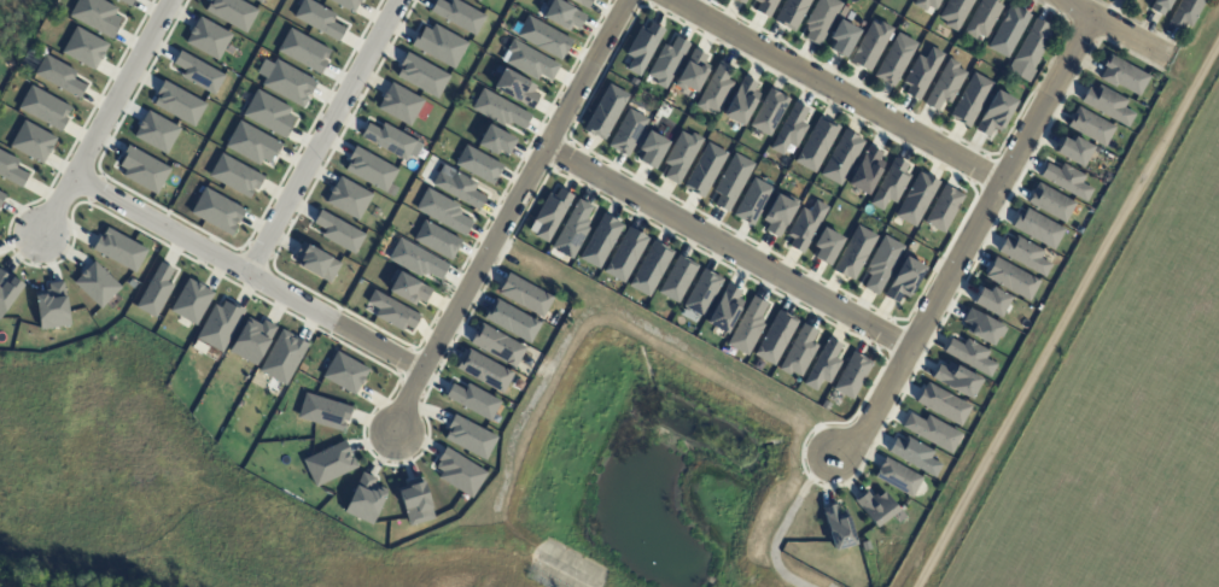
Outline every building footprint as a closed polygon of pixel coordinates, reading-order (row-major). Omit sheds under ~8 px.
[(69,16),(78,0),(101,0),(117,8),(113,14),(121,18),(117,25),(118,27),(111,39),(69,16)] [(210,1),(205,11),(245,33),(257,10),(239,0),(208,0),(210,1)] [(293,17),(338,42),(345,29),(332,22),(336,14),(309,0),(303,0),(293,17)] [(352,13),(329,0),(360,0),(352,13)] [(449,5),(441,0),(435,0),(428,11),(474,36),(485,16),(457,0),(451,0),(449,5)] [(542,17),(568,31),(572,25),(578,29),(585,16),(557,0),(551,0),(542,17)] [(587,8),(591,0),(571,0),(587,8)] [(759,4),(754,11),(768,18),(777,0),(752,0),(759,4)] [(772,22),(793,33),(811,0),(784,0),(772,22)] [(804,24),(806,25),(805,28),(805,31),(807,31),(804,39),(818,46),(841,4),(834,0),(817,0),(804,24)] [(914,5),(916,0),(941,0),(935,11),(928,6),(926,11),(914,5)] [(938,18),(948,0),(974,0),(956,33),(943,25),(945,22),(938,18)] [(963,33),(981,0),(998,0),(997,2),(1003,6),(985,39),(978,34),(975,40),(963,33)] [(1145,7),(1149,0),(1172,0),(1166,11),(1162,8),(1159,14),(1145,7)] [(1167,22),(1180,0),(1206,0),(1190,29),(1184,25),(1182,30),(1167,22)] [(1031,16),(1007,59),(986,47),(1010,5),(1031,16)] [(526,16),(515,36),(559,60),(562,53),(565,54),(572,40),(526,16)] [(199,17),(185,42),(217,60),(232,35),(199,17)] [(1050,25),(1048,30),(1052,33),(1033,69),(1036,71),(1030,82),(1010,72),(1013,67),(1009,66),(1037,18),(1050,25)] [(839,19),(828,37),(834,41),(829,49),(845,59),(861,31),(839,19)] [(880,22),(879,25),(871,22),(848,61),(857,66),(857,65),(869,71),(892,29),(880,22)] [(651,23),(647,29),(640,25),(624,54),(631,58),(625,70),(638,76),(664,30),(651,23)] [(433,24),(431,30),(424,27),(420,34),(418,33),(410,46),(453,69),(467,42),(433,24)] [(107,45),(94,70),(62,53),(76,27),(107,45)] [(331,49),(326,59),(323,58),(322,59),(327,61),(320,75),(276,51),(290,28),(331,49)] [(897,33),(883,58),(873,76),(893,87),(917,43),(897,33)] [(663,43),(646,75),(655,80),(653,83),(664,89),(689,43),(676,36),(670,47),(663,43)] [(512,40),(501,60),(536,81),(539,74),(550,80),(559,65),(512,40)] [(931,47),(925,58),(917,54),(902,83),(909,87),(904,94),(917,101),(944,54),(931,47)] [(707,55),(702,63),(708,66),(694,93),(684,87),(682,90),(672,86),(693,48),(707,55)] [(180,51),(173,64),(185,70),(180,77),(214,95),(224,76),(180,51)] [(407,52),(399,65),(402,67),(396,76),(437,99),(449,76),(407,52)] [(76,71),(72,78),(86,86),(78,99),(34,75),(45,54),(76,71)] [(1109,54),(1102,66),(1104,67),(1098,78),(1114,88),(1116,84),(1138,96),(1149,76),(1109,54)] [(949,58),(923,104),(937,111),(943,100),(950,104),(967,72),(956,66),(957,64),(949,58)] [(316,82),(310,94),(308,93),(305,96),(308,98),(302,108),(261,86),(266,78),(256,74),(264,60),(273,65),(275,59),(316,82)] [(719,60),(694,106),(704,111),(706,107),(716,113),(733,83),(725,80),(733,67),(719,60)] [(503,67),(492,88),(531,110),(538,95),(532,92),(536,86),(503,67)] [(973,72),(949,117),(968,128),(992,83),(973,72)] [(743,76),(722,115),(741,125),(759,94),(753,90),(757,84),(743,76)] [(163,81),(156,94),(158,95),(152,105),(193,128),(205,105),(163,81)] [(391,82),(385,94),(384,93),(380,99),(381,100),(377,108),(409,127),(415,117),(424,122),(432,106),(424,101),(424,100),(391,82)] [(628,95),(603,140),(591,134),(590,135),(582,130),(608,83),(628,95)] [(71,107),(66,116),(65,113),(64,116),(68,118),(60,131),(18,108),(30,86),(71,107)] [(1087,89),(1095,93),(1098,86),(1126,100),(1122,107),(1133,115),(1126,127),(1080,101),(1087,89)] [(483,88),(471,108),(502,127),(503,123),(506,124),(509,124),(511,123),(523,130),(531,115),(483,88)] [(769,88),(748,125),(768,136),(789,99),(769,88)] [(256,89),(241,116),(285,140),(292,127),(290,125),(293,118),(287,115),(291,108),(256,89)] [(996,90),(974,130),(987,137),(992,129),(998,131),(1015,101),(996,90)] [(794,102),(769,148),(781,155),(787,145),(794,148),(806,125),(800,122),(807,110),(794,102)] [(1078,107),(1067,127),(1104,147),(1115,128),(1078,107)] [(628,108),(607,146),(626,157),(648,119),(628,108)] [(147,110),(141,122),(140,121),(138,127),(139,128),(134,136),(167,154),(180,128),(147,110)] [(830,122),(829,124),(818,118),(794,163),(813,174),(839,127),(830,122)] [(57,137),(42,164),(8,146),(23,121),(57,137)] [(282,145),(275,158),(273,157),(269,163),(262,159),(258,165),(224,146),(239,121),(282,145)] [(383,123),(380,130),(368,123),(360,136),(404,162),(416,141),(383,123)] [(488,124),(477,145),(496,154),(498,149),(507,154),(515,140),(488,124)] [(844,129),(818,175),(839,186),(863,141),(857,137),(857,136),(844,129)] [(648,130),(637,149),(642,153),(637,162),(653,170),(669,142),(648,130)] [(681,131),(663,163),(669,166),(663,177),(677,184),(702,139),(692,133),(689,136),(681,131)] [(1092,147),(1081,168),(1054,153),(1062,137),(1071,142),(1074,136),(1092,147)] [(707,142),(682,187),(702,198),(727,153),(707,142)] [(128,145),(121,157),(123,158),(118,166),(124,170),(122,176),(156,195),(170,169),(128,145)] [(466,145),(455,165),(492,186),(503,165),(466,145)] [(868,145),(846,184),(867,195),(883,163),(877,159),(881,153),(868,145)] [(355,146),(348,159),(350,160),(344,170),(385,193),(398,170),(355,146)] [(21,188),(0,177),(0,150),(19,160),(16,168),(28,175),(21,188)] [(734,152),(712,190),(718,194),(712,205),(727,212),(753,164),(734,152)] [(221,153),(208,176),(249,199),(253,190),(252,189),(252,188),(257,190),(264,176),(221,153)] [(893,157),(868,204),(881,211),(887,200),(894,204),(909,175),(904,172),(908,165),(893,157)] [(1062,163),(1058,169),(1046,163),(1039,176),(1085,201),(1092,189),(1081,183),(1085,175),(1062,163)] [(443,164),(432,184),(478,210),(485,196),(473,190),(477,184),(454,171),(454,170),(443,164)] [(918,172),(925,176),(925,174),(939,182),(914,227),(893,216),(918,172)] [(339,176),(333,187),(332,187),(329,193),(329,194),(325,202),(357,221),(372,194),(339,176)] [(731,216),(752,177),(772,188),(752,227),(731,216)] [(1038,182),(1027,202),(1065,223),(1075,202),(1038,182)] [(944,184),(923,222),(943,233),(963,195),(944,184)] [(245,210),(238,223),(235,222),(233,225),(235,227),(231,236),(189,213),(204,187),(245,210)] [(427,188),(415,209),(465,236),(473,222),(460,215),(461,211),(456,209),(459,206),(427,188)] [(559,189),(555,195),(549,193),(529,230),(535,234),(533,236),(547,243),(572,196),(559,189)] [(788,195),(786,199),(776,194),(762,221),(768,224),(764,230),(777,237),(798,201),(788,195)] [(578,199),(550,248),(571,259),(589,228),(587,227),(589,222),(585,219),(591,207),(578,199)] [(815,200),(807,211),(801,207),(786,235),(792,239),(788,247),(801,254),(827,207),(815,200)] [(1019,212),(1011,227),(1054,250),(1065,229),(1026,209),(1023,215),(1019,212)] [(320,210),(313,223),(325,229),(321,236),(354,254),(364,235),(320,210)] [(617,222),(617,223),(623,225),(597,270),(577,258),(602,213),(617,222)] [(461,241),(450,260),(413,240),(424,219),(461,241)] [(856,224),(830,270),(845,278),(846,277),(852,281),(876,236),(856,224)] [(628,227),(602,272),(623,283),(648,239),(628,227)] [(822,227),(811,246),(817,250),(812,258),(828,265),(844,239),(822,227)] [(106,228),(101,237),(99,236),(92,250),(135,274),(147,251),(106,228)] [(883,235),(865,266),(868,268),(865,274),(869,275),(862,288),(876,295),(904,247),(883,235)] [(1005,237),(997,252),(1044,277),(1051,264),(1039,258),(1044,251),(1015,235),(1011,241),(1005,237)] [(399,237),(387,259),(419,276),(421,274),(424,275),(426,275),(427,274),(441,280),(448,265),(399,237)] [(653,241),(628,286),(648,298),(673,252),(653,241)] [(302,242),(293,258),(302,263),(299,268),(329,283),(340,263),(302,242)] [(677,254),(657,293),(677,304),(698,265),(677,254)] [(925,268),(908,298),(902,294),(897,304),(882,295),(904,256),(925,268)] [(995,257),(984,277),(1028,301),(1039,281),(995,257)] [(94,262),(86,270),(84,270),(80,275),(81,276),(74,283),(100,307),(121,287),(94,262)] [(173,270),(167,282),(173,286),(154,318),(134,307),(159,263),(173,270)] [(395,269),(390,280),(393,282),(387,290),(414,306),(418,300),(425,304),(432,289),(395,269)] [(702,269),(682,306),(702,317),(723,280),(702,269)] [(23,284),(0,318),(0,270),(12,278),(12,277),(23,284)] [(508,274),(497,293),(542,318),(553,298),(508,274)] [(130,280),(127,283),(133,289),(136,284),(130,280)] [(188,280),(170,311),(196,325),(214,294),(203,287),(203,286),(197,282),(196,283),(188,280)] [(63,281),(48,283),(48,289),(34,292),(40,330),(70,325),(63,281)] [(740,292),(736,298),(743,301),(725,334),(705,323),(727,284),(740,292)] [(991,287),(988,293),(980,288),(972,303),(999,318),(1010,297),(991,287)] [(374,290),(367,303),(378,309),(374,316),(402,331),(406,325),(413,329),(420,316),(374,290)] [(752,295),(725,345),(746,356),(763,324),(760,323),(762,321),(762,317),(759,316),(766,304),(752,295)] [(495,299),(489,311),(488,311),(483,318),(530,344),(541,323),(495,299)] [(214,304),(194,339),(221,353),(245,310),(232,303),(231,305),(223,301),(220,307),(214,304)] [(1005,328),(1001,337),(997,336),(991,346),(968,334),(972,327),(962,322),(969,307),(1005,328)] [(798,321),(772,366),(753,356),(777,310),(798,321)] [(263,319),(261,324),(247,317),(229,351),(256,365),(276,327),(263,319)] [(480,323),(468,344),(514,369),(526,347),(480,323)] [(803,323),(777,369),(788,375),(789,371),(799,376),(816,345),(810,342),(816,331),(803,323)] [(291,335),(290,337),(293,340),(294,337),(308,345),(285,386),(258,371),(281,330),(291,335)] [(827,337),(801,385),(815,392),(821,380),(828,383),(840,362),(834,358),(841,345),(827,337)] [(966,339),(963,345),(951,337),(943,352),(990,377),(996,364),(985,358),(988,351),(966,339)] [(467,348),(461,360),(460,360),(456,369),(502,394),(513,374),(467,348)] [(368,369),(363,378),(364,378),(361,385),(360,385),(354,395),(321,376),(337,351),(368,369)] [(852,351),(832,388),(851,400),(871,363),(852,351)] [(763,363),(758,370),(752,368),(757,359),(763,363)] [(947,362),(945,368),(938,364),(931,377),(970,399),(981,380),(947,362)] [(517,380),(513,387),(520,391),(524,383),(517,380)] [(927,382),(923,388),(922,388),(915,401),(960,427),(970,406),(927,382)] [(467,383),(463,391),(453,383),(445,397),(490,421),(500,401),(467,383)] [(351,407),(346,421),(343,419),(342,422),(344,422),(342,432),(297,418),(304,393),(351,407)] [(830,404),(827,411),(820,407),(823,400),(830,404)] [(927,415),(923,421),(909,413),(902,427),(951,454),(962,434),(927,415)] [(454,415),(447,428),(449,429),(444,439),(484,460),(496,436),(454,415)] [(906,436),(903,442),(894,439),(887,452),(934,477),(940,465),(929,459),(934,451),(906,436)] [(350,453),(348,454),(350,459),(352,457),(357,468),(315,487),(302,460),(344,440),(350,453)] [(445,447),(437,460),(438,462),(434,468),(442,471),(438,477),(471,499),(486,472),(445,447)] [(885,457),(874,477),(911,498),(922,477),(885,457)] [(375,479),(373,483),(386,489),(371,524),(344,512),(362,472),(375,479)] [(421,476),(407,481),(408,488),(397,491),(409,527),(434,518),(421,476)] [(875,493),(871,497),(865,491),(853,500),(875,528),(898,510),(883,492),(877,497),(875,493)] [(821,507),(835,504),(838,511),(845,509),(855,544),(834,550),(821,507)]
